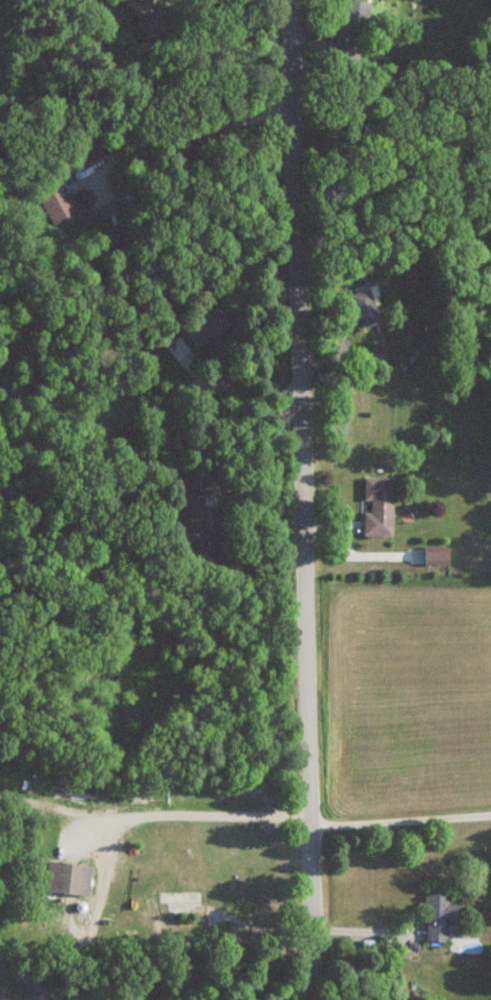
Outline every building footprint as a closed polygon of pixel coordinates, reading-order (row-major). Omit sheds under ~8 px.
[(71,216),(53,187),(32,200),(51,229),(71,216)] [(380,321),(369,287),(349,294),(361,328),(380,321)] [(227,328),(219,310),(185,325),(193,344),(227,328)] [(392,536),(392,478),(362,478),(362,501),(369,501),(369,513),(362,513),(362,536),(392,536)] [(449,551),(425,551),(425,566),(449,566),(449,551)] [(88,896),(92,866),(48,861),(45,891),(88,896)] [(460,905),(448,905),(448,889),(426,888),(426,942),(447,942),(447,925),(460,925),(460,905)]
